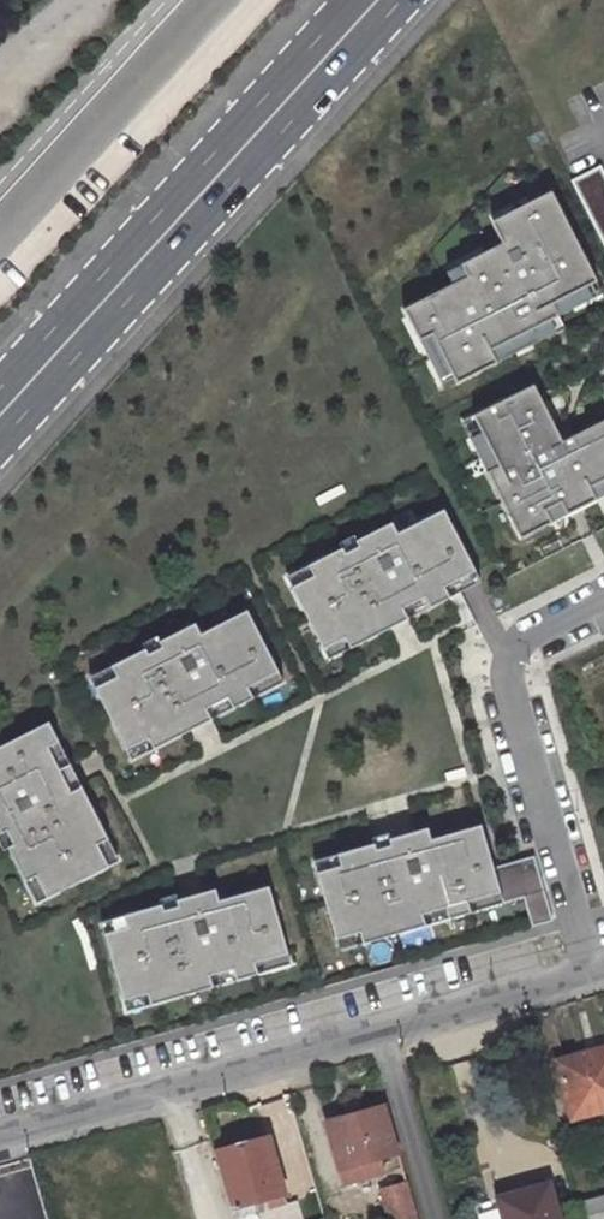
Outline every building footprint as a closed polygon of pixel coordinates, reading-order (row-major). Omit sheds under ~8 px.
[(601,166),(571,181),(603,245),(603,172),(601,166)] [(598,281),(551,188),(489,220),(501,242),(459,263),(466,278),(403,310),(418,339),(429,333),(455,386),(496,365),(490,352),(558,317),(551,305),(598,281)] [(462,421),(521,538),(603,497),(603,423),(561,444),(532,386),(462,421)] [(390,526),(355,544),(358,549),(342,557),(339,552),(306,569),(312,579),(290,591),(321,651),(343,640),(348,650),(375,637),(405,621),(400,610),(422,599),(428,610),(478,585),(441,513),(395,537),(390,526)] [(352,538),(337,546),(339,552),(342,557),(358,549),(355,544),(352,538)] [(284,580),(290,591),(312,579),(306,569),(284,580)] [(400,610),(405,621),(428,610),(422,599),(400,610)] [(193,627),(158,645),(161,650),(145,658),(142,653),(110,670),(115,680),(93,692),(124,752),(146,741),(152,751),(209,722),(203,711),(225,700),(231,711),(250,701),(244,690),(275,674),(244,614),(198,637),(193,627)] [(140,647),(142,653),(145,658),(161,650),(158,645),(155,640),(140,647)] [(343,640),(321,651),(326,662),(348,650),(343,640)] [(87,681),(93,692),(115,680),(110,670),(87,681)] [(244,690),(250,701),(281,685),(275,674),(244,690)] [(203,711),(209,722),(231,711),(225,700),(203,711)] [(0,748),(0,834),(4,832),(12,848),(7,851),(24,883),(34,878),(46,900),(106,869),(95,847),(106,842),(78,788),(67,794),(45,750),(56,745),(46,725),(0,748)] [(146,741),(124,752),(129,763),(152,751),(146,741)] [(56,745),(45,750),(67,794),(78,788),(56,745)] [(390,844),(373,849),(372,843),(336,854),(340,865),(316,872),(334,937),(358,930),(361,942),(423,924),(420,913),(444,906),(447,917),(468,912),(465,900),(498,890),(502,902),(522,896),(531,926),(551,920),(532,856),(491,868),(479,825),(429,840),(426,828),(388,838),(390,844)] [(12,848),(4,832),(0,834),(0,851),(1,853),(7,851),(12,848)] [(386,833),(370,838),(372,843),(373,849),(390,844),(388,838),(386,833)] [(106,842),(95,847),(106,869),(117,864),(106,842)] [(312,860),(316,872),(340,865),(336,854),(312,860)] [(24,883),(35,906),(46,900),(34,878),(24,883)] [(178,909),(160,914),(159,908),(123,918),(127,930),(103,937),(121,1002),(145,995),(148,1006),(210,989),(207,977),(231,970),(235,982),(255,976),(251,964),(285,955),(266,889),(216,904),(213,893),(176,903),(178,909)] [(498,890),(465,900),(468,912),(502,902),(498,890)] [(157,902),(159,908),(160,914),(178,909),(176,903),(173,897),(157,902)] [(420,913),(423,924),(447,917),(444,906),(420,913)] [(99,925),(103,937),(127,930),(123,918),(99,925)] [(358,930),(334,937),(337,949),(361,942),(358,930)] [(251,964),(255,976),(288,966),(285,955),(251,964)] [(207,977),(210,989),(235,982),(231,970),(207,977)] [(145,995),(121,1002),(124,1013),(148,1006),(145,995)] [(555,1060),(572,1118),(603,1109),(603,1046),(555,1060)] [(351,1111),(363,1107),(360,1096),(347,1100),(351,1111)] [(328,1118),(342,1164),(353,1161),(357,1175),(382,1169),(378,1155),(396,1150),(382,1102),(363,1107),(351,1111),(328,1118)] [(282,1189),(265,1134),(213,1149),(229,1204),(282,1189)] [(0,1164),(0,1211),(43,1199),(31,1156),(0,1164)] [(342,1164),(346,1178),(357,1175),(353,1161),(342,1164)] [(546,1178),(498,1192),(505,1218),(558,1218),(546,1178)] [(389,1211),(413,1204),(406,1180),(382,1186),(389,1211)] [(585,1204),(590,1218),(603,1218),(603,1198),(585,1204)] [(391,1218),(418,1218),(413,1204),(389,1211),(391,1218)]
